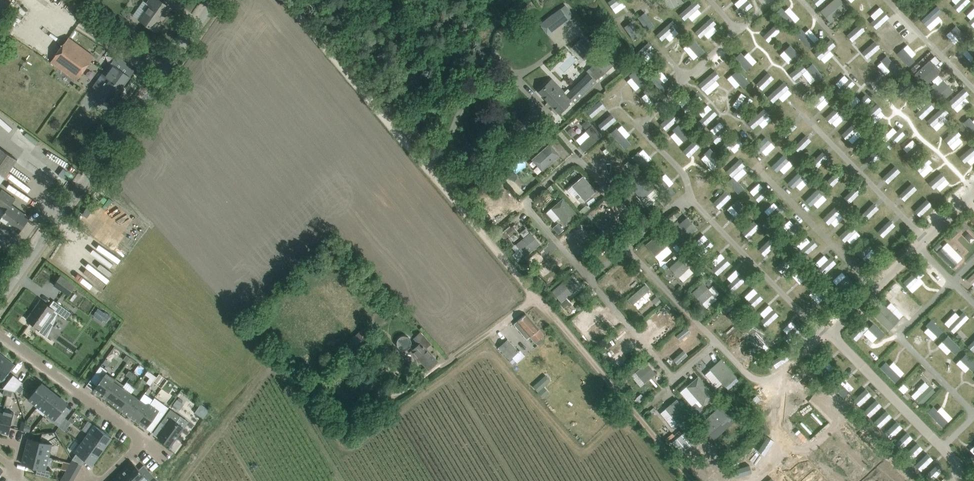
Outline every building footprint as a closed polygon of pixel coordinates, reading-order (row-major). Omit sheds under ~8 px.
[(147,25),(155,31),(161,22),(159,21),(169,7),(170,9),(171,8),(159,0),(149,0),(149,1),(151,3),(139,20),(147,25)] [(608,2),(613,8),(622,1),(624,0),(611,0),(608,2)] [(696,0),(679,14),(685,20),(689,17),(698,9),(701,6),(696,0)] [(735,10),(740,16),(753,6),(748,0),(747,0),(738,8),(735,10)] [(831,23),(849,8),(843,0),(833,0),(821,11),(831,23)] [(953,6),(959,12),(970,1),(969,0),(959,0),(956,4),(955,4),(953,6)] [(937,6),(921,20),(927,26),(938,16),(939,14),(943,12),(937,6)] [(782,7),(776,13),(790,28),(796,23),(796,22),(785,11),(782,7)] [(543,21),(552,33),(569,20),(560,8),(543,21)] [(874,19),(871,23),(876,29),(889,17),(884,11),(874,19)] [(647,15),(640,20),(648,31),(654,26),(647,15)] [(711,18),(695,32),(700,38),(704,34),(713,26),(716,23),(711,18)] [(673,20),(657,35),(662,40),(666,37),(675,29),(678,26),(674,22),(673,20)] [(859,24),(850,33),(855,39),(865,31),(859,24)] [(127,25),(123,31),(131,36),(135,30),(127,25)] [(633,25),(627,30),(634,40),(641,36),(633,25)] [(775,25),(766,33),(772,39),(781,30),(775,25)] [(956,26),(950,31),(959,40),(961,42),(967,37),(956,26)] [(801,28),(795,34),(810,49),(816,44),(805,32),(801,28)] [(691,36),(685,41),(688,44),(698,56),(699,57),(705,52),(691,36)] [(50,62),(76,81),(94,56),(68,37),(50,62)] [(831,40),(815,54),(820,59),(821,58),(830,50),(836,45),(831,40)] [(875,41),(865,50),(870,56),(880,48),(875,41)] [(648,42),(633,56),(638,62),(642,59),(651,51),(654,48),(648,42)] [(964,47),(967,49),(973,58),(973,46),(970,42),(964,47)] [(790,45),(784,51),(792,59),(796,63),(802,58),(790,45)] [(903,48),(897,53),(909,66),(915,61),(912,57),(904,48),(903,48)] [(741,52),(735,58),(746,71),(752,65),(744,56),(741,52)] [(887,55),(881,61),(882,62),(890,71),(895,76),(901,71),(887,55)] [(91,89),(103,98),(111,104),(135,70),(117,56),(103,75),(101,74),(91,89)] [(914,75),(924,88),(942,72),(931,60),(914,75)] [(549,82),(547,85),(539,92),(542,94),(541,95),(546,100),(547,100),(548,101),(547,102),(551,107),(552,106),(554,108),(559,114),(560,113),(561,115),(574,102),(597,81),(596,81),(599,78),(599,79),(605,73),(596,63),(590,68),(593,72),(590,75),(589,73),(567,95),(564,98),(561,95),(565,92),(553,80),(550,83),(549,82)] [(812,63),(806,69),(807,70),(815,79),(817,82),(824,77),(812,63)] [(802,64),(790,74),(795,80),(803,73),(807,70),(802,64)] [(635,70),(629,75),(631,78),(639,87),(640,87),(646,82),(635,70)] [(654,70),(648,76),(662,92),(667,87),(664,83),(656,73),(654,70)] [(738,70),(732,75),(740,84),(743,88),(749,82),(738,70)] [(715,71),(699,85),(703,90),(704,90),(716,80),(720,77),(715,71)] [(766,75),(756,84),(762,90),(771,81),(766,75)] [(907,76),(894,88),(900,94),(909,86),(912,82),(907,76)] [(840,87),(834,93),(840,98),(855,84),(849,78),(848,79),(840,87)] [(931,92),(941,103),(954,91),(944,80),(931,92)] [(784,82),(768,97),(773,102),(779,97),(788,89),(789,88),(784,82)] [(650,86),(644,91),(646,94),(654,103),(654,104),(660,99),(650,86)] [(964,88),(948,102),(953,108),(954,107),(965,97),(969,94),(964,88)] [(821,91),(810,101),(815,107),(816,106),(825,98),(826,97),(821,91)] [(682,107),(681,108),(686,113),(702,99),(697,93),(691,98),(682,107)] [(852,109),(851,110),(856,115),(871,100),(866,94),(860,100),(852,109)] [(737,109),(734,113),(740,117),(753,100),(746,96),(737,109)] [(920,110),(916,113),(919,116),(922,119),(934,107),(929,101),(920,110)] [(597,103),(587,112),(592,118),(602,109),(597,103)] [(877,104),(861,118),(866,124),(869,121),(881,111),(882,110),(877,104)] [(836,107),(825,118),(831,123),(832,122),(841,114),(842,113),(836,107)] [(943,107),(927,121),(932,127),(933,126),(944,116),(948,112),(943,107)] [(703,117),(696,123),(702,129),(717,114),(712,108),(711,109),(703,117)] [(764,109),(748,123),(753,129),(759,124),(768,116),(769,115),(764,109)] [(673,113),(663,122),(669,128),(678,119),(673,113)] [(608,117),(598,125),(603,131),(613,123),(608,117)] [(963,123),(973,136),(973,123),(972,121),(969,117),(963,123)] [(789,123),(780,133),(785,138),(795,128),(789,123)] [(852,124),(842,135),(847,140),(848,139),(857,131),(858,130),(852,124)] [(678,125),(672,130),(675,132),(683,141),(683,142),(689,137),(685,132),(679,126),(678,125)] [(714,134),(711,137),(716,144),(729,132),(723,126),(714,134)] [(617,128),(611,133),(625,149),(631,144),(626,138),(618,129),(617,128)] [(886,142),(885,143),(890,149),(905,134),(900,128),(897,131),(886,142)] [(956,129),(944,139),(949,145),(959,137),(961,135),(956,129)] [(736,133),(720,148),(725,153),(731,148),(740,140),(741,139),(736,133)] [(699,136),(686,148),(691,154),(704,142),(699,136)] [(765,137),(754,148),(759,154),(762,151),(771,142),(765,137)] [(804,137),(794,147),(799,152),(809,143),(804,137)] [(531,158),(542,170),(560,154),(549,142),(531,158)] [(907,152),(905,154),(910,160),(922,150),(916,144),(907,152)] [(960,157),(965,163),(967,161),(973,155),(973,149),(972,146),(960,157)] [(17,159),(0,147),(0,182),(17,159)] [(710,148),(704,153),(705,155),(716,166),(719,169),(725,163),(710,148)] [(878,148),(868,158),(873,163),(883,154),(878,148)] [(638,152),(632,157),(647,173),(652,168),(647,162),(639,153),(638,152)] [(821,154),(811,163),(816,169),(826,159),(821,154)] [(783,155),(772,166),(777,172),(780,169),(789,161),(783,155)] [(926,156),(915,166),(920,172),(929,164),(932,162),(926,156)] [(739,159),(727,171),(732,177),(733,176),(742,168),(745,166),(739,159)] [(893,167),(885,175),(890,181),(900,172),(895,166),(893,167)] [(837,171),(828,180),(833,186),(843,176),(837,171)] [(799,172),(788,183),(793,189),(796,186),(805,177),(799,172)] [(941,172),(929,183),(934,189),(936,187),(946,179),(946,178),(941,172)] [(628,184),(642,200),(654,191),(640,174),(628,184)] [(583,176),(572,186),(584,201),(596,191),(583,176)] [(660,176),(655,181),(669,197),(675,192),(670,186),(661,177),(660,176)] [(728,182),(738,193),(744,188),(737,180),(733,176),(732,177),(728,182)] [(912,183),(901,193),(907,199),(917,189),(912,183)] [(754,195),(753,196),(759,202),(769,192),(764,186),(763,187),(754,195)] [(854,188),(844,197),(850,203),(860,193),(854,188)] [(11,205),(15,198),(1,189),(0,191),(0,220),(11,227),(19,233),(29,218),(11,205)] [(817,189),(805,201),(811,206),(814,203),(822,195),(817,189)] [(725,191),(716,200),(722,206),(731,197),(725,191)] [(550,207),(565,224),(577,213),(562,197),(550,207)] [(927,199),(917,209),(922,214),(932,205),(927,199)] [(738,200),(732,205),(740,214),(743,218),(750,213),(738,200)] [(777,207),(768,215),(774,221),(786,210),(780,204),(777,207)] [(871,205),(862,215),(867,220),(877,211),(871,205)] [(835,207),(823,219),(829,224),(831,222),(840,214),(841,212),(835,207)] [(672,229),(682,241),(697,228),(687,216),(672,229)] [(754,221),(745,230),(750,236),(760,227),(754,221)] [(793,224),(784,232),(790,238),(802,227),(801,227),(796,221),(793,224)] [(888,222),(878,231),(883,237),(893,227),(891,225),(888,222)] [(350,236),(339,224),(335,228),(346,240),(350,236)] [(851,225),(840,236),(845,242),(847,240),(856,231),(851,225)] [(564,240),(576,253),(587,243),(575,230),(564,240)] [(515,244),(525,256),(540,243),(530,231),(515,244)] [(667,245),(658,233),(645,244),(655,255),(667,245)] [(771,238),(761,247),(767,253),(776,244),(771,238)] [(699,247),(695,251),(701,256),(713,245),(708,239),(699,247)] [(801,249),(800,250),(806,255),(818,245),(812,239),(810,241),(801,249)] [(867,242),(856,253),(861,259),(863,257),(871,249),(873,248),(867,242)] [(788,256),(779,265),(784,271),(794,262),(788,256)] [(680,257),(670,267),(683,281),(693,272),(688,265),(690,263),(687,259),(684,262),(680,257)] [(716,266),(712,269),(718,275),(730,263),(725,257),(716,266)] [(819,267),(818,269),(823,275),(836,263),(831,257),(828,259),(819,267)] [(801,265),(795,270),(796,271),(804,280),(809,286),(815,280),(801,265)] [(919,268),(903,282),(909,288),(920,278),(924,274),(919,268)] [(551,291),(560,302),(580,285),(571,274),(551,291)] [(731,282),(727,285),(733,292),(735,290),(746,280),(740,274),(731,282)] [(837,284),(835,286),(841,291),(852,281),(847,275),(846,276),(837,284)] [(71,282),(64,292),(69,296),(76,286),(71,282)] [(692,292),(707,308),(717,298),(716,297),(720,293),(712,285),(709,288),(703,282),(692,292)] [(819,285),(814,291),(822,299),(826,303),(831,297),(819,285)] [(749,301),(745,304),(750,310),(763,299),(757,292),(749,301)] [(36,308),(28,320),(40,329),(39,332),(51,341),(51,340),(47,337),(55,318),(53,317),(51,315),(54,311),(66,319),(71,313),(54,300),(49,306),(41,300),(35,308),(36,308)] [(888,329),(899,318),(881,300),(870,311),(888,329)] [(648,318),(659,330),(675,316),(665,304),(648,318)] [(764,317),(760,321),(766,327),(779,315),(773,309),(764,317)] [(949,327),(948,327),(954,333),(969,317),(963,312),(959,316),(949,327)] [(530,337),(537,345),(543,341),(540,338),(543,336),(539,330),(526,315),(526,314),(514,324),(526,340),(530,337)] [(585,330),(594,342),(611,329),(601,317),(585,330)] [(931,320),(926,325),(928,328),(937,336),(937,337),(943,331),(931,320)] [(787,333),(783,337),(789,343),(804,328),(798,322),(796,325),(787,333)] [(863,322),(851,335),(857,341),(864,333),(868,329),(869,328),(863,322)] [(869,328),(868,329),(877,337),(880,340),(885,334),(873,323),(869,328)] [(348,344),(356,353),(371,340),(363,331),(348,344)] [(411,347),(413,348),(410,351),(418,360),(420,359),(429,369),(437,362),(425,348),(430,344),(420,333),(414,338),(419,343),(417,344),(412,344),(412,342),(412,341),(412,340),(411,339),(410,338),(409,337),(408,336),(407,336),(405,335),(404,335),(403,336),(401,336),(400,337),(399,337),(399,338),(398,339),(398,340),(397,340),(397,341),(397,342),(397,343),(397,344),(397,345),(398,346),(398,347),(399,348),(400,349),(401,350),(402,350),(403,350),(405,350),(406,350),(407,350),(408,349),(410,349),(410,348),(411,347)] [(948,336),(942,342),(951,350),(955,354),(960,348),(948,336)] [(508,339),(499,347),(509,359),(519,351),(508,339)] [(2,381),(4,379),(15,365),(0,353),(0,379),(2,381)] [(960,359),(969,368),(973,371),(973,370),(973,361),(966,353),(960,359)] [(709,369),(725,387),(737,376),(721,358),(709,369)] [(820,361),(814,367),(826,379),(832,374),(832,373),(823,365),(820,361)] [(635,371),(645,383),(656,373),(646,362),(635,371)] [(886,362),(880,367),(895,382),(901,377),(900,376),(890,366),(886,362)] [(156,377),(148,371),(145,375),(154,381),(156,377)] [(102,397),(115,379),(106,372),(93,390),(102,397)] [(3,388),(15,392),(23,382),(13,375),(3,388)] [(543,398),(549,392),(544,386),(550,380),(546,375),(533,386),(538,392),(537,392),(543,398)] [(686,386),(702,406),(715,395),(698,376),(686,386)] [(111,403),(124,385),(115,379),(102,397),(111,403)] [(837,379),(832,385),(844,398),(850,392),(841,383),(837,379)] [(29,400),(37,407),(50,390),(42,384),(42,383),(40,385),(28,400),(29,400)] [(120,409),(131,394),(123,388),(124,385),(111,403),(120,409)] [(37,407),(46,413),(59,397),(50,390),(37,407)] [(863,391),(854,400),(860,406),(869,397),(863,391)] [(120,409),(129,416),(140,400),(131,394),(120,409)] [(59,397),(46,413),(54,420),(55,421),(57,418),(62,411),(66,406),(67,404),(59,397)] [(137,422),(146,428),(152,420),(158,413),(162,416),(168,408),(154,398),(150,404),(137,422)] [(665,409),(678,424),(690,415),(676,399),(665,409)] [(129,416),(137,422),(150,404),(148,406),(140,400),(129,416)] [(177,400),(174,405),(179,408),(182,403),(177,400)] [(873,402),(864,411),(870,417),(879,408),(873,402)] [(933,406),(928,411),(942,427),(948,421),(937,410),(933,406)] [(709,418),(701,425),(709,433),(714,439),(725,429),(720,424),(728,417),(728,416),(721,408),(709,418)] [(171,409),(161,422),(166,425),(158,437),(171,446),(184,428),(176,422),(180,416),(171,409)] [(3,410),(0,423),(0,432),(9,434),(14,413),(3,410)] [(62,411),(57,418),(62,422),(67,415),(62,411)] [(162,416),(158,413),(152,420),(157,424),(162,416)] [(884,413),(874,422),(880,428),(889,419),(884,413)] [(62,423),(59,427),(65,431),(68,427),(62,423)] [(847,424),(841,430),(844,433),(853,441),(859,435),(847,424)] [(894,424),(885,433),(891,439),(900,430),(894,424)] [(94,425),(88,434),(105,446),(111,437),(109,436),(94,425)] [(88,434),(81,443),(98,455),(105,446),(88,434)] [(904,435),(895,444),(901,450),(910,441),(904,435)] [(51,444),(29,439),(26,451),(48,457),(51,444)] [(865,442),(860,448),(862,450),(871,458),(871,459),(877,453),(865,442)] [(98,455),(81,443),(75,452),(76,453),(72,459),(83,465),(86,460),(90,463),(90,462),(92,464),(98,455)] [(914,445),(905,454),(911,460),(920,451),(914,445)] [(45,469),(48,457),(26,451),(22,464),(37,468),(36,474),(49,478),(51,471),(45,469)] [(796,454),(786,462),(791,468),(801,459),(796,454)] [(817,455),(810,460),(822,473),(828,467),(825,464),(817,455)] [(925,456),(915,465),(921,471),(930,462),(925,456)] [(881,459),(875,465),(880,469),(891,480),(896,474),(881,459)] [(71,462),(60,480),(73,480),(74,478),(80,467),(71,462)] [(135,480),(145,480),(148,478),(132,462),(124,470),(135,480)] [(714,462),(708,468),(712,472),(719,467),(714,462)] [(801,470),(803,473),(811,480),(813,480),(818,477),(807,465),(801,470)] [(926,476),(931,480),(932,480),(941,472),(935,467),(926,476)] [(120,480),(135,480),(124,470),(117,478),(120,480)]
